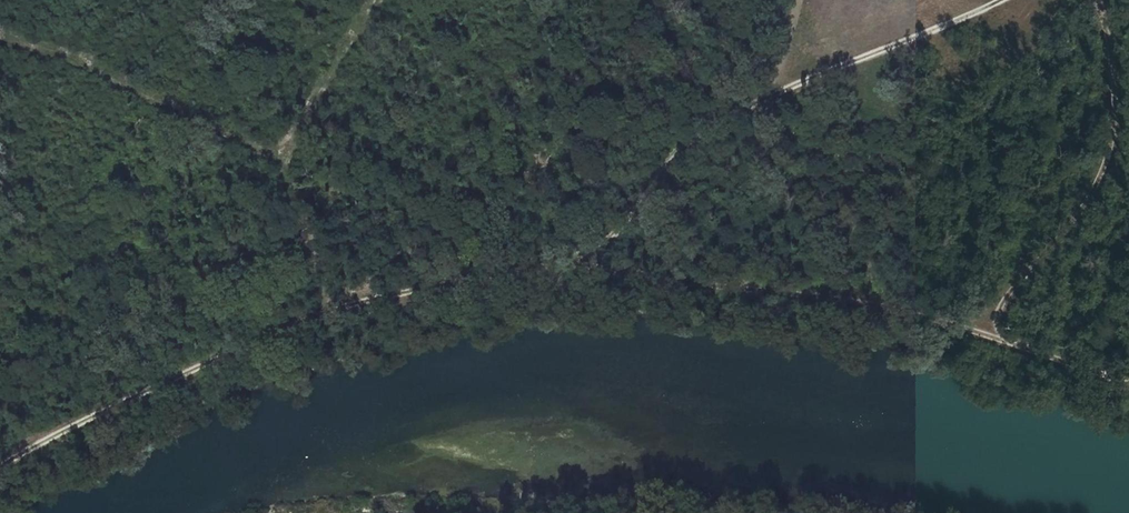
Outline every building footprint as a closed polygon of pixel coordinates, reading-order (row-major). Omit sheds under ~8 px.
[(239,11),(229,14),(232,26),(242,24),(239,11)] [(186,136),(176,139),(183,163),(192,160),(186,136)]
